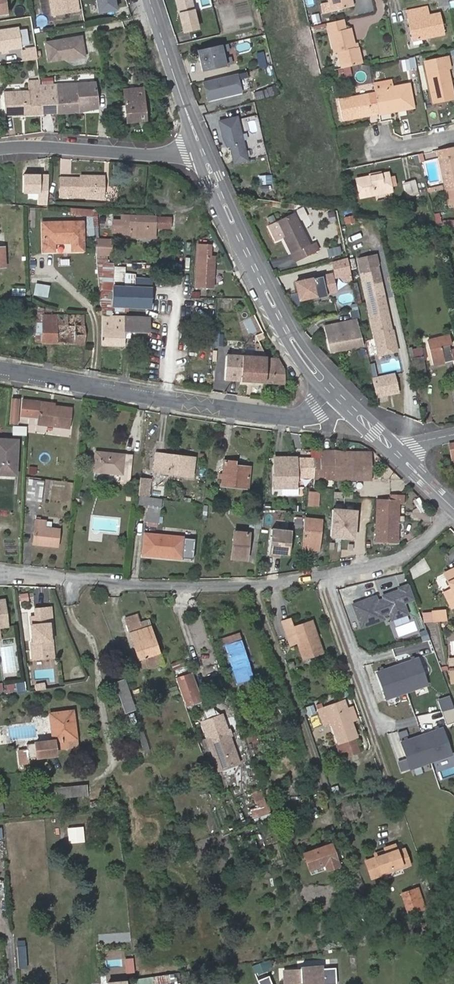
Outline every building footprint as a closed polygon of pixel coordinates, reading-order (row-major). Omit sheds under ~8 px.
[(53,16),(81,12),(79,0),(50,0),(53,16)] [(115,0),(97,0),(99,12),(116,9),(115,0)] [(329,2),(320,4),(322,13),(353,5),(352,0),(329,0),(329,2)] [(355,14),(374,11),(372,0),(358,0),(359,4),(354,5),(355,14)] [(426,6),(407,11),(413,40),(445,33),(440,12),(428,14),(426,6)] [(313,24),(321,23),(319,13),(312,15),(313,24)] [(343,18),(328,22),(335,52),(339,51),(343,68),(362,63),(358,42),(354,43),(351,27),(346,29),(343,18)] [(18,29),(0,32),(0,50),(21,47),(18,29)] [(257,30),(236,34),(237,41),(242,40),(243,46),(259,43),(257,30)] [(86,56),(82,36),(46,43),(49,62),(66,59),(66,60),(86,56)] [(227,66),(222,45),(198,50),(203,71),(227,66)] [(21,48),(22,61),(37,60),(36,47),(21,48)] [(268,64),(266,56),(258,58),(260,65),(268,64)] [(403,70),(422,67),(420,56),(401,59),(403,70)] [(425,61),(434,103),(453,99),(453,97),(448,69),(451,68),(448,56),(425,61)] [(241,92),(236,74),(230,75),(235,94),(241,92)] [(235,94),(230,75),(206,81),(210,100),(235,94)] [(393,77),(373,81),(375,91),(394,87),(393,77)] [(6,116),(41,114),(40,84),(40,81),(29,81),(29,90),(5,92),(6,116)] [(40,84),(41,114),(58,114),(58,86),(57,81),(53,82),(53,84),(40,84)] [(379,113),(379,114),(416,107),(411,83),(394,87),(375,91),(375,93),(379,113)] [(96,85),(79,86),(80,113),(99,111),(96,85)] [(268,97),(278,95),(277,85),(266,87),(268,97)] [(58,86),(58,114),(80,113),(79,86),(58,86)] [(266,96),(264,88),(252,91),(254,99),(266,96)] [(343,120),(379,113),(375,93),(339,100),(343,120)] [(144,94),(125,96),(128,122),(147,121),(144,94)] [(248,160),(237,116),(219,121),(223,138),(225,142),(228,142),(229,146),(230,146),(234,163),(248,160)] [(437,151),(446,189),(452,188),(453,188),(453,147),(437,151)] [(356,179),(360,198),(393,191),(392,186),(390,179),(390,177),(389,172),(356,179)] [(49,175),(23,175),(23,192),(38,192),(38,204),(47,204),(49,175)] [(104,197),(104,176),(81,176),(80,178),(60,177),(60,196),(104,197)] [(408,196),(419,193),(415,180),(404,183),(408,196)] [(446,189),(449,205),(453,204),(453,198),(452,188),(446,189)] [(93,208),(79,208),(78,215),(94,216),(93,208)] [(316,242),(310,245),(295,213),(269,226),(276,240),(284,236),(297,261),(320,250),(316,242)] [(172,228),(172,217),(122,215),(122,220),(122,232),(122,235),(156,237),(156,227),(172,228)] [(122,232),(122,220),(113,220),(113,232),(122,232)] [(55,248),(55,240),(73,239),(73,248),(83,248),(82,221),(44,221),(43,248),(55,248)] [(113,241),(96,240),(97,254),(112,254),(113,241)] [(196,285),(213,286),(215,256),(210,255),(211,245),(199,244),(196,285)] [(351,273),(348,258),(332,262),(335,276),(351,273)] [(360,267),(378,354),(392,351),(396,345),(392,330),(390,329),(388,321),(389,321),(384,295),(383,295),(381,288),(380,288),(375,264),(360,267)] [(335,289),(331,272),(296,281),(300,298),(335,289)] [(151,307),(152,280),(113,278),(112,305),(151,307)] [(227,302),(219,302),(219,312),(227,312),(227,302)] [(84,315),(68,314),(43,313),(42,332),(42,343),(57,343),(84,344),(84,315)] [(149,333),(150,316),(104,315),(102,345),(124,346),(124,331),(149,333)] [(243,320),(250,335),(261,330),(254,315),(243,320)] [(330,352),(363,346),(357,319),(325,326),(330,352)] [(451,349),(449,344),(452,343),(450,334),(428,339),(429,345),(412,349),(412,347),(409,348),(415,375),(427,373),(425,361),(432,359),(434,365),(445,363),(445,361),(453,359),(453,364),(453,348),(451,349)] [(254,356),(258,356),(259,348),(245,347),(245,356),(254,356)] [(266,382),(267,357),(258,356),(254,356),(245,356),(227,355),(225,379),(266,382)] [(284,368),(278,357),(267,357),(266,382),(285,383),(284,368)] [(375,386),(378,398),(382,397),(382,396),(399,392),(395,373),(378,377),(379,385),(375,386)] [(12,398),(11,423),(18,424),(20,399),(12,398)] [(41,404),(41,401),(24,400),(23,415),(39,416),(41,404)] [(39,416),(38,423),(71,427),(73,407),(56,405),(41,404),(39,416)] [(13,434),(27,435),(27,427),(13,426),(13,434)] [(17,439),(0,439),(0,474),(16,475),(17,439)] [(334,478),(333,451),(320,450),(320,457),(321,477),(334,478)] [(94,470),(122,473),(135,474),(137,456),(96,451),(94,470)] [(346,462),(346,451),(333,451),(334,478),(346,478),(346,462)] [(370,452),(346,451),(346,462),(370,464),(370,452)] [(193,476),(195,458),(156,453),(154,471),(193,476)] [(298,488),(298,477),(298,457),(275,457),(275,488),(282,488),(298,488)] [(298,477),(308,477),(321,477),(320,457),(298,457),(298,477)] [(225,461),(222,485),(248,488),(250,467),(235,465),(235,461),(225,461)] [(346,478),(369,479),(370,479),(370,464),(346,462),(346,478)] [(138,494),(150,495),(152,477),(140,476),(138,494)] [(27,499),(40,501),(42,481),(30,479),(27,499)] [(300,488),(298,488),(282,488),(282,496),(300,497),(300,488)] [(309,492),(309,504),(318,505),(319,493),(309,492)] [(391,500),(380,499),(379,507),(379,542),(399,543),(399,502),(404,502),(404,493),(391,493),(391,500)] [(141,496),(140,503),(150,505),(148,519),(158,521),(161,499),(141,496)] [(356,515),(331,512),(329,539),(354,541),(356,515)] [(303,544),(319,546),(322,519),(305,518),(303,544)] [(58,547),(60,529),(45,527),(46,521),(37,520),(34,544),(58,547)] [(303,522),(295,521),(294,530),(302,531),(303,522)] [(246,559),(249,533),(234,532),(232,557),(246,559)] [(291,534),(270,532),(268,558),(277,559),(277,556),(288,557),(291,534)] [(185,537),(146,533),(144,554),(183,558),(185,537)] [(445,573),(452,588),(445,591),(452,607),(453,606),(453,569),(445,573)] [(396,587),(350,601),(360,628),(408,614),(404,603),(414,600),(406,583),(396,585),(396,587)] [(28,593),(20,594),(21,602),(29,601),(28,593)] [(8,627),(5,601),(0,602),(0,629),(8,627)] [(50,624),(52,623),(51,608),(35,610),(36,617),(30,618),(33,644),(31,644),(33,660),(51,659),(49,642),(52,642),(50,624)] [(432,612),(433,622),(446,620),(445,611),(432,612)] [(422,613),(423,623),(424,623),(433,622),(432,612),(422,613)] [(137,615),(125,619),(141,669),(161,662),(150,627),(141,629),(140,624),(137,615)] [(291,645),(298,642),(299,646),(304,659),(323,652),(312,621),(293,628),(290,620),(283,622),(291,645)] [(240,640),(225,645),(238,686),(254,681),(240,640)] [(19,671),(16,641),(0,643),(0,647),(3,673),(19,671)] [(419,657),(375,673),(385,701),(429,685),(419,657)] [(176,671),(186,666),(182,659),(172,664),(176,671)] [(191,675),(177,680),(186,705),(200,700),(191,675)] [(127,712),(135,710),(125,679),(116,682),(127,712)] [(24,680),(15,682),(17,693),(26,692),(24,680)] [(345,701),(326,708),(331,722),(339,743),(342,742),(347,757),(360,753),(354,738),(357,737),(351,722),(347,709),(345,701)] [(305,706),(308,715),(316,713),(313,704),(305,706)] [(353,707),(347,709),(351,722),(357,720),(353,707)] [(323,725),(331,722),(326,708),(318,711),(323,725)] [(77,738),(72,710),(50,713),(53,741),(34,743),(36,757),(55,755),(54,749),(66,747),(65,740),(77,738)] [(223,713),(203,721),(220,766),(240,759),(223,713)] [(443,727),(402,741),(412,769),(453,756),(443,727)] [(144,753),(150,751),(142,729),(136,731),(144,753)] [(339,743),(337,744),(342,759),(347,757),(342,742),(339,743)] [(28,748),(17,749),(18,764),(29,763),(28,748)] [(88,796),(87,784),(56,788),(57,799),(88,796)] [(261,790),(253,792),(258,806),(251,809),(254,819),(269,813),(261,790)] [(175,825),(167,828),(171,839),(179,836),(175,825)] [(244,852),(257,851),(256,841),(243,842),(244,852)] [(304,854),(310,869),(325,864),(327,869),(338,865),(331,845),(304,854)] [(373,879),(384,875),(383,872),(402,866),(403,869),(411,867),(407,852),(400,854),(398,847),(387,851),(389,856),(378,859),(367,863),(373,879)] [(377,854),(378,859),(389,856),(387,851),(377,854)] [(325,864),(310,869),(311,874),(327,869),(325,864)] [(383,872),(384,875),(403,869),(402,866),(383,872)] [(411,902),(405,904),(409,915),(425,910),(418,891),(409,894),(411,902)] [(402,896),(405,904),(411,902),(409,894),(402,896)] [(25,941),(17,941),(20,968),(27,968),(25,941)] [(265,961),(256,965),(259,972),(268,968),(265,961)] [(285,971),(286,983),(323,983),(322,967),(301,968),(301,970),(285,971)] [(150,977),(151,983),(157,983),(168,982),(167,974),(150,977)] [(269,974),(257,979),(259,983),(273,983),(269,974)]
